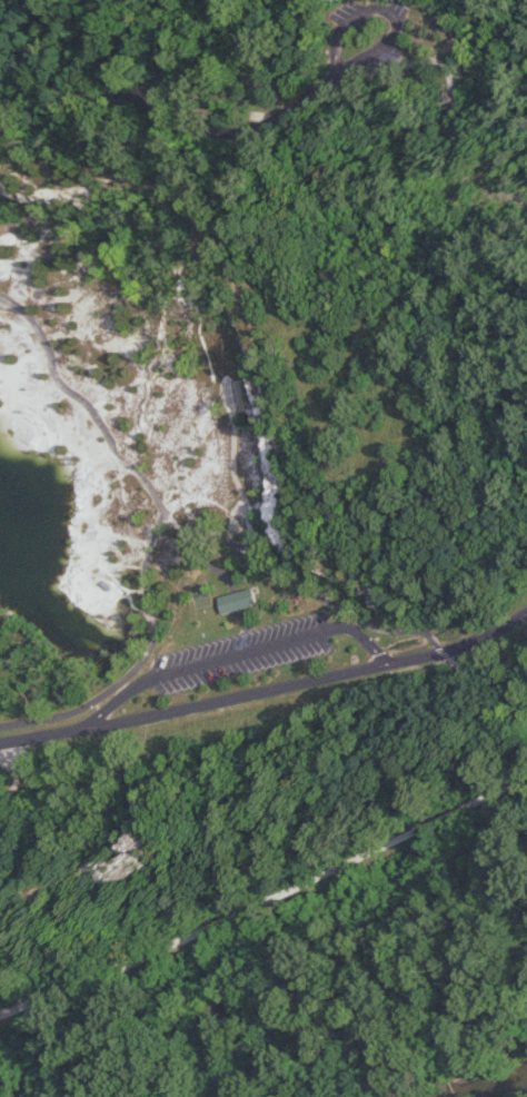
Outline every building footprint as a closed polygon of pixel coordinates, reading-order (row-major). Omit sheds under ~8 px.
[(205,521),(217,524),(216,531),(203,528),(205,521)] [(186,595),(190,612),(225,604),(221,586),(186,595)]
